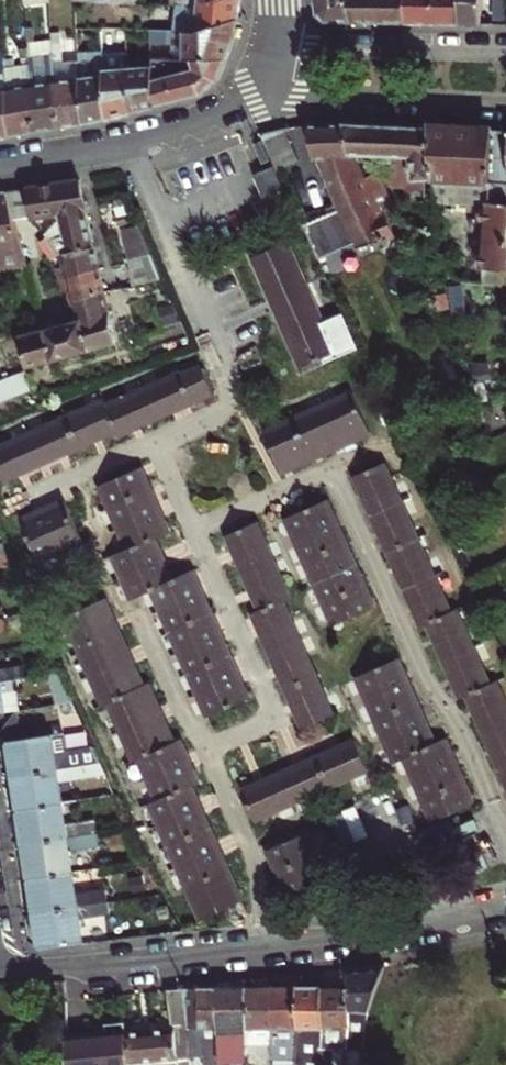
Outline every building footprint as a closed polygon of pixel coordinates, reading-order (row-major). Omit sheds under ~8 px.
[(233,20),(236,0),(216,0),(197,7),(181,6),(172,6),(172,21),(135,22),(134,31),(137,31),(146,31),(195,33),(233,20)] [(346,22),(344,0),(310,0),(312,14),(323,22),(346,22)] [(346,22),(378,23),(376,0),(344,0),(346,22)] [(378,23),(404,23),(403,0),(376,0),(378,23)] [(404,23),(430,24),(430,0),(403,0),(404,23)] [(456,0),(430,0),(430,24),(456,24),(456,0)] [(478,25),(478,0),(456,0),(456,24),(478,25)] [(169,45),(169,59),(222,60),(232,36),(233,20),(195,33),(146,31),(147,44),(169,45)] [(103,118),(100,69),(99,54),(98,29),(87,29),(89,63),(76,65),(80,124),(103,118)] [(113,30),(114,53),(124,52),(123,30),(113,30)] [(148,106),(147,59),(147,44),(146,31),(137,31),(139,66),(125,67),(126,112),(148,106)] [(80,124),(76,65),(76,59),(60,60),(58,33),(48,34),(49,52),(55,128),(80,124)] [(20,85),(27,84),(24,47),(17,48),(20,85)] [(27,84),(31,132),(55,128),(49,52),(40,53),(42,82),(27,84)] [(99,54),(100,69),(125,67),(124,52),(114,53),(99,54)] [(13,58),(1,60),(7,135),(31,132),(27,84),(20,85),(16,85),(13,58)] [(164,59),(147,59),(148,106),(168,101),(163,75),(167,74),(164,59)] [(163,75),(168,101),(198,93),(214,80),(222,60),(169,59),(164,59),(167,74),(163,75)] [(103,118),(126,112),(125,67),(100,69),(103,118)] [(351,160),(346,151),(366,153),(363,123),(342,122),(305,119),(313,157),(315,158),(320,175),(351,160)] [(433,217),(430,181),(426,127),(363,123),(366,153),(383,155),(384,181),(402,182),(405,205),(392,208),(382,212),(390,233),(433,217)] [(426,127),(430,181),(505,184),(505,138),(505,132),(426,127)] [(294,160),(280,128),(257,136),(272,170),(275,169),(294,160)] [(351,160),(320,175),(335,207),(350,241),(353,247),(390,233),(382,212),(392,208),(374,169),(359,176),(351,160)] [(272,170),(255,178),(266,203),(286,194),(275,169),(272,170)] [(30,216),(34,215),(56,212),(56,210),(82,205),(76,179),(25,188),(30,216)] [(15,219),(30,216),(25,188),(7,190),(15,219)] [(28,266),(15,219),(7,190),(0,191),(0,262),(1,269),(28,266)] [(504,257),(505,235),(505,204),(482,208),(479,266),(503,268),(504,257)] [(64,252),(90,246),(82,205),(56,210),(56,212),(58,222),(64,252)] [(335,207),(306,220),(322,254),(350,241),(335,207)] [(37,234),(46,232),(58,222),(56,212),(34,215),(37,234)] [(306,220),(300,223),(315,257),(322,254),(306,220)] [(115,225),(119,241),(139,235),(132,222),(115,225)] [(119,241),(122,253),(145,247),(139,235),(119,241)] [(271,304),(298,366),(320,357),(322,362),(356,347),(340,312),(320,321),(284,241),(250,256),(271,304)] [(66,277),(96,269),(91,249),(90,246),(64,252),(60,252),(66,277)] [(130,284),(160,277),(145,247),(122,253),(125,262),(130,284)] [(70,299),(101,292),(96,269),(66,277),(70,299)] [(87,323),(106,318),(101,292),(70,299),(52,304),(56,325),(85,317),(87,323)] [(85,317),(56,325),(18,336),(24,366),(112,341),(106,318),(87,323),(85,317)] [(208,388),(199,367),(181,375),(190,396),(208,388)] [(152,413),(167,407),(169,410),(178,406),(192,400),(190,396),(181,375),(178,371),(103,404),(102,400),(0,445),(0,476),(2,481),(14,476),(26,470),(25,466),(40,459),(55,453),(56,456),(62,453),(97,438),(101,436),(100,433),(113,427),(117,433),(128,429),(139,424),(138,419),(152,413)] [(28,391),(22,372),(0,379),(0,398),(28,391)] [(325,444),(335,439),(345,436),(346,441),(367,432),(349,391),(261,431),(276,466),(285,462),(288,467),(327,449),(325,444)] [(395,573),(399,571),(413,601),(409,603),(419,626),(425,623),(434,645),(439,643),(452,672),(448,674),(458,697),(463,695),(473,717),(477,715),(491,747),(487,749),(505,790),(505,712),(492,682),(487,684),(454,610),(447,613),(380,463),(351,476),(362,497),(366,496),(379,525),(375,527),(395,573)] [(98,484),(117,528),(126,549),(111,555),(129,597),(149,588),(205,715),(245,697),(188,570),(169,579),(161,561),(158,554),(151,538),(165,531),(160,520),(149,494),(140,474),(137,467),(98,484)] [(371,605),(362,586),(323,499),(282,517),(330,624),(371,605)] [(52,505),(40,510),(28,516),(19,520),(37,559),(80,541),(63,500),(52,505)] [(329,713),(311,675),(295,638),(278,601),(286,596),(253,521),(224,534),(234,556),(238,555),(251,586),(247,587),(257,609),(250,613),(260,635),(264,633),(277,664),(273,667),(293,711),(297,709),(304,724),(329,713)] [(458,530),(449,534),(455,549),(465,545),(458,530)] [(11,565),(6,554),(0,555),(0,566),(11,565)] [(490,581),(483,569),(471,575),(479,593),(487,588),(485,584),(490,581)] [(101,704),(105,702),(131,760),(136,758),(155,799),(147,803),(185,888),(225,870),(188,786),(195,782),(177,741),(172,742),(163,720),(157,723),(150,706),(154,704),(146,684),(141,687),(132,666),(126,669),(118,650),(124,648),(115,629),(109,631),(105,621),(110,619),(100,598),(61,616),(101,704)] [(432,744),(413,700),(403,678),(394,658),(353,676),(392,762),(401,757),(429,820),(471,802),(443,739),(432,744)] [(23,677),(22,664),(0,667),(0,681),(23,677)] [(0,681),(0,713),(4,712),(1,693),(14,691),(63,683),(58,671),(23,677),(0,681)] [(1,693),(4,712),(15,711),(17,710),(14,691),(1,693)] [(55,769),(67,767),(65,754),(62,732),(58,733),(50,733),(55,769)] [(6,740),(11,776),(55,769),(50,733),(19,738),(6,740)] [(252,819),(327,785),(364,768),(353,743),(337,750),(335,747),(290,767),(293,771),(263,785),(261,781),(239,790),(252,819)] [(65,754),(67,767),(99,762),(96,756),(95,750),(65,754)] [(55,769),(11,776),(17,811),(62,804),(58,780),(99,775),(99,762),(67,767),(55,769)] [(17,811),(22,844),(95,833),(93,820),(65,825),(62,804),(17,811)] [(264,849),(275,871),(284,893),(323,876),(304,831),(264,849)] [(27,877),(72,870),(68,850),(97,845),(95,833),(22,844),(27,877)] [(75,893),(72,870),(27,877),(32,913),(105,901),(104,889),(75,893)] [(238,901),(225,870),(185,888),(199,919),(238,901)] [(105,901),(32,913),(37,945),(82,939),(79,918),(107,913),(105,901)] [(346,1010),(367,1010),(382,967),(345,969),(345,985),(346,1010)] [(320,985),(294,986),(292,1040),(314,1041),(320,1041),(320,1027),(320,985)] [(320,1027),(346,1027),(346,1010),(345,985),(320,985),(320,1027)] [(267,1063),(268,1044),(270,986),(244,987),(245,1060),(245,1062),(267,1063)] [(292,1040),(294,986),(270,986),(268,1044),(292,1044),(292,1040)] [(124,1036),(126,1060),(186,1054),(180,987),(165,990),(172,1032),(124,1036)] [(186,1054),(216,1054),(214,987),(180,987),(186,1054)] [(245,1060),(244,987),(214,987),(216,1054),(216,1062),(245,1060)] [(68,1064),(126,1064),(126,1060),(124,1036),(122,1024),(104,1025),(104,1034),(67,1038),(68,1064)] [(291,1064),(312,1064),(314,1041),(292,1040),(292,1044),(291,1064)] [(359,1050),(347,1050),(346,1064),(357,1064),(359,1050)] [(126,1064),(187,1064),(186,1054),(126,1060),(126,1064)]
